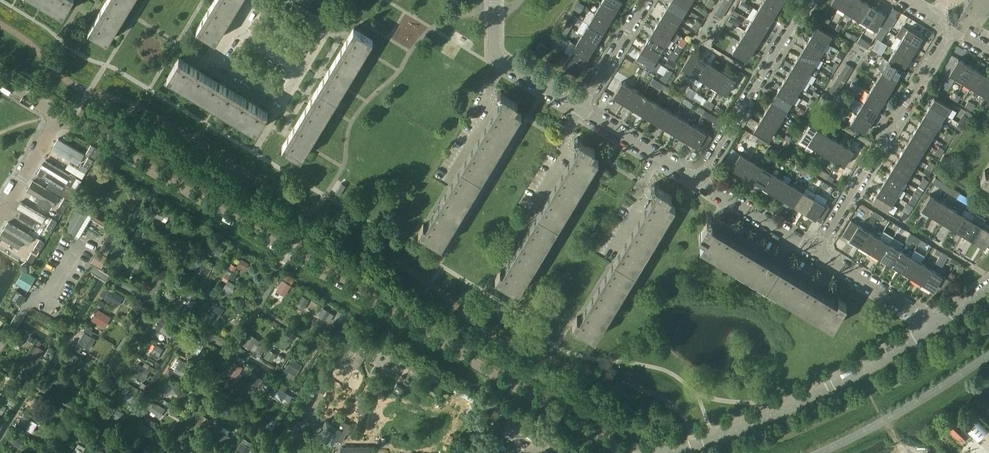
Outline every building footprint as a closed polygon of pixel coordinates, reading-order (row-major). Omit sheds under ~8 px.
[(63,14),(71,0),(40,0),(63,14)] [(94,20),(88,29),(107,41),(126,11),(108,0),(106,0),(94,20)] [(126,11),(132,0),(108,0),(126,11)] [(208,9),(196,29),(205,34),(214,39),(215,40),(224,26),(225,25),(233,10),(216,0),(214,0),(208,9)] [(233,10),(240,0),(216,0),(233,10)] [(601,2),(615,11),(622,0),(602,0),(601,2)] [(667,7),(682,16),(686,8),(673,0),(670,0),(667,7)] [(686,8),(691,1),(689,0),(673,0),(686,8)] [(732,0),(723,0),(714,14),(721,18),(732,0)] [(766,0),(763,0),(757,10),(772,18),(778,8),(766,0)] [(838,7),(845,11),(852,0),(842,0),(838,7)] [(862,0),(852,0),(845,11),(853,15),(862,0)] [(869,5),(862,0),(853,15),(860,20),(869,5)] [(579,2),(575,9),(580,13),(584,6),(579,2)] [(615,11),(601,2),(595,12),(609,21),(615,11)] [(877,9),(869,5),(860,20),(867,25),(877,9)] [(667,7),(662,14),(678,23),(682,16),(667,7)] [(885,14),(877,9),(867,25),(875,29),(885,14)] [(772,18),(757,10),(751,20),(765,29),(772,18)] [(609,21),(595,12),(588,23),(603,32),(609,21)] [(662,14),(658,21),(673,30),(678,23),(662,14)] [(731,15),(728,20),(733,23),(738,26),(741,21),(731,15)] [(696,19),(694,23),(699,26),(704,19),(700,17),(698,21),(696,19)] [(887,17),(884,21),(881,25),(885,28),(887,25),(888,26),(892,20),(887,17)] [(569,18),(565,24),(571,27),(574,22),(569,18)] [(765,29),(751,20),(744,31),(759,39),(765,29)] [(658,21),(653,28),(669,38),(673,30),(658,21)] [(603,32),(588,23),(582,34),(596,43),(603,32)] [(816,26),(811,34),(827,43),(831,35),(816,26)] [(881,26),(875,37),(878,38),(881,41),(888,30),(881,26)] [(564,27),(559,34),(565,37),(570,30),(564,27)] [(353,28),(343,45),(335,58),(354,69),(372,39),(353,28)] [(653,28),(649,36),(664,45),(669,38),(653,28)] [(922,36),(907,28),(901,38),(916,47),(922,36)] [(759,39),(744,31),(738,41),(753,50),(759,39)] [(557,33),(551,43),(557,46),(562,37),(559,35),(557,33)] [(596,43),(582,34),(576,44),(590,52),(596,43)] [(811,34),(807,41),(822,50),(827,43),(811,34)] [(649,36),(645,43),(660,52),(664,45),(649,36)] [(916,47),(901,38),(894,49),(909,58),(916,47)] [(753,50),(738,41),(732,51),(747,60),(753,50)] [(807,41),(802,49),(818,58),(822,50),(807,41)] [(541,57),(548,47),(540,42),(533,52),(541,57)] [(645,43),(640,51),(655,60),(660,52),(645,43)] [(590,52),(576,44),(569,54),(584,63),(590,52)] [(802,49),(798,56),(814,65),(818,58),(802,49)] [(909,58),(894,49),(888,59),(903,68),(909,58)] [(836,56),(841,59),(845,53),(839,50),(836,56)] [(640,51),(635,59),(651,68),(655,60),(640,51)] [(698,56),(690,52),(681,67),(689,72),(698,56)] [(584,63),(569,54),(562,65),(577,74),(584,63)] [(705,61),(698,56),(689,72),(696,76),(705,61)] [(798,56),(794,63),(809,72),(814,65),(798,56)] [(208,76),(179,58),(167,77),(197,95),(208,76)] [(335,58),(323,78),(317,87),(336,99),(354,69),(335,58)] [(965,63),(958,58),(948,74),(956,78),(965,63)] [(903,68),(888,59),(882,70),(896,79),(903,68)] [(713,65),(705,61),(696,76),(703,81),(713,65)] [(794,63),(789,70),(805,80),(809,72),(794,63)] [(836,95),(853,67),(846,63),(829,91),(836,95)] [(973,67),(965,63),(956,78),(964,83),(973,67)] [(720,70),(713,65),(703,81),(711,85),(720,70)] [(665,82),(672,70),(667,67),(663,73),(660,79),(665,82)] [(980,72),(973,67),(964,83),(971,87),(980,72)] [(728,74),(720,70),(711,85),(718,90),(728,74)] [(789,70),(785,78),(800,87),(805,80),(789,70)] [(896,79),(882,70),(876,80),(890,89),(896,79)] [(988,76),(980,72),(971,87),(978,91),(988,76)] [(735,79),(728,74),(718,90),(726,94),(735,79)] [(237,93),(208,76),(197,95),(226,112),(237,93)] [(988,76),(978,91),(986,96),(988,91),(988,77),(988,76)] [(785,78),(780,85),(796,95),(800,87),(785,78)] [(890,89),(876,80),(869,91),(884,100),(890,89)] [(621,81),(612,96),(623,102),(632,88),(621,81)] [(683,81),(678,89),(685,94),(689,87),(690,86),(683,81)] [(780,85),(776,93),(791,102),(796,95),(780,85)] [(317,87),(307,104),(300,116),(319,128),(336,99),(317,87)] [(632,88),(623,102),(634,109),(643,94),(632,88)] [(499,108),(451,187),(428,226),(423,223),(418,231),(441,245),(521,113),(514,109),(518,103),(515,101),(514,101),(505,95),(502,94),(501,90),(497,92),(499,96),(498,97),(498,98),(498,100),(499,101),(500,102),(501,103),(502,104),(499,108)] [(884,100),(869,91),(863,101),(877,110),(884,100)] [(267,112),(237,93),(226,112),(256,131),(267,112)] [(776,93),(771,100),(787,109),(791,102),(776,93)] [(643,94),(634,109),(644,115),(653,101),(643,94)] [(934,97),(929,105),(945,114),(949,107),(934,97)] [(706,99),(703,104),(708,107),(711,102),(706,99)] [(771,100),(767,107),(782,117),(787,109),(771,100)] [(653,101),(644,115),(654,121),(663,107),(653,101)] [(877,110),(863,101),(856,112),(871,121),(877,110)] [(929,105),(925,112),(940,121),(945,114),(929,105)] [(663,107),(654,121),(665,128),(674,113),(663,107)] [(767,107),(762,115),(778,124),(782,117),(767,107)] [(705,110),(702,115),(714,123),(712,126),(717,129),(722,120),(705,110)] [(871,121),(856,112),(850,122),(865,131),(871,121)] [(925,112),(920,120),(936,129),(940,121),(925,112)] [(674,113),(665,128),(675,134),(684,120),(674,113)] [(762,115),(758,122),(773,131),(778,124),(762,115)] [(300,116),(287,137),(282,146),(301,158),(319,128),(300,116)] [(684,120),(675,134),(686,140),(695,126),(684,120)] [(920,120),(916,127),(931,136),(936,129),(920,120)] [(758,122),(753,130),(769,139),(773,131),(758,122)] [(816,128),(809,123),(799,139),(807,143),(816,128)] [(695,126),(686,140),(697,147),(706,132),(695,126)] [(916,127),(912,134),(927,144),(931,136),(916,127)] [(824,132),(816,128),(807,143),(814,148),(824,132)] [(706,132),(697,147),(702,150),(711,136),(706,132)] [(831,137),(824,132),(814,148),(822,152),(831,137)] [(912,134),(907,142),(923,151),(927,144),(912,134)] [(573,159),(549,200),(504,273),(500,270),(495,278),(518,292),(598,159),(591,155),(595,149),(591,147),(591,148),(582,142),(579,140),(578,137),(574,138),(576,142),(575,143),(575,144),(575,146),(576,148),(577,149),(578,149),(579,150),(573,159)] [(838,141),(831,137),(822,152),(829,157),(838,141)] [(59,139),(53,149),(64,156),(61,162),(72,167),(75,163),(80,165),(86,155),(59,139)] [(846,146),(838,141),(829,157),(836,161),(846,146)] [(907,142),(903,149),(918,159),(923,151),(907,142)] [(788,145),(787,147),(784,152),(788,155),(792,148),(788,145)] [(853,150),(846,146),(836,161),(844,166),(853,150)] [(903,149),(898,156),(914,166),(918,159),(903,149)] [(740,153),(731,167),(741,174),(750,159),(740,153)] [(88,156),(83,165),(89,168),(94,159),(88,156)] [(898,156),(894,164),(909,173),(914,166),(898,156)] [(38,172),(64,187),(72,175),(45,158),(38,172)] [(750,159),(741,174),(752,180),(761,166),(750,159)] [(894,164),(889,171),(905,181),(909,173),(894,164)] [(761,166),(752,180),(762,186),(771,172),(761,166)] [(826,178),(829,174),(822,169),(819,174),(826,178)] [(984,170),(980,178),(988,183),(988,173),(984,170)] [(889,171),(885,179),(900,188),(905,181),(889,171)] [(771,172),(762,186),(773,193),(781,178),(771,172)] [(81,180),(76,177),(71,186),(76,189),(81,180)] [(781,178),(773,193),(784,199),(792,185),(781,178)] [(885,179),(881,186),(896,195),(900,188),(885,179)] [(39,203),(51,211),(60,196),(34,180),(28,190),(42,198),(39,203)] [(653,201),(615,264),(581,319),(577,316),(572,324),(595,338),(675,206),(668,202),(671,196),(668,194),(658,188),(656,187),(654,183),(651,185),(653,189),(652,189),(652,190),(652,191),(651,191),(651,193),(652,193),(653,194),(653,195),(654,196),(656,196),(653,201)] [(67,184),(60,195),(69,200),(75,189),(67,184)] [(792,185),(784,199),(794,205),(803,191),(805,188),(800,185),(798,188),(792,185)] [(881,186),(876,193),(892,203),(896,195),(881,186)] [(803,191),(794,205),(804,212),(813,197),(803,191)] [(876,193),(871,201),(887,210),(892,203),(876,193)] [(930,194),(921,209),(931,215),(940,200),(930,194)] [(910,199),(908,202),(913,205),(918,198),(912,195),(910,199)] [(813,197),(804,212),(820,221),(829,207),(813,197)] [(83,200),(65,230),(74,235),(92,205),(83,200)] [(940,200),(931,215),(941,221),(950,207),(940,200)] [(44,223),(48,217),(21,202),(18,209),(24,212),(21,217),(35,225),(38,221),(44,223)] [(907,202),(902,209),(908,213),(913,205),(908,202),(907,202)] [(950,207),(941,221),(952,228),(961,213),(950,207)] [(165,222),(170,215),(158,208),(154,215),(165,222)] [(95,209),(90,218),(105,228),(111,219),(95,209)] [(973,220),(961,213),(952,228),(964,235),(973,220)] [(835,304),(763,261),(712,230),(713,229),(713,228),(714,228),(714,227),(714,226),(714,225),(714,223),(713,223),(713,222),(712,222),(711,222),(711,217),(707,217),(708,221),(706,224),(700,234),(700,233),(698,237),(704,240),(700,247),(832,327),(846,304),(838,299),(835,304)] [(52,218),(47,227),(52,230),(57,221),(52,218)] [(850,236),(858,224),(851,220),(843,232),(850,236)] [(973,220),(964,235),(974,241),(983,226),(973,220)] [(25,242),(30,246),(36,237),(10,221),(1,236),(22,249),(25,242)] [(108,246),(122,224),(117,221),(103,243),(108,246)] [(859,245),(868,230),(858,224),(850,236),(849,239),(859,245)] [(974,241),(984,247),(988,239),(988,230),(983,226),(974,241)] [(147,242),(152,234),(144,229),(139,237),(147,242)] [(868,230),(859,245),(870,252),(879,237),(868,230)] [(915,236),(912,241),(917,245),(918,244),(918,243),(921,239),(916,236),(915,236)] [(879,237),(870,252),(881,258),(890,243),(879,237)] [(39,239),(34,247),(40,251),(45,242),(39,239)] [(218,256),(223,248),(215,243),(210,251),(218,256)] [(890,243),(881,258),(891,264),(900,250),(890,243)] [(900,250),(891,264),(902,271),(911,256),(900,250)] [(137,267),(142,259),(130,252),(125,260),(137,267)] [(939,255),(934,264),(941,268),(948,256),(946,254),(941,252),(939,255)] [(911,256),(902,271),(912,277),(921,262),(911,256)] [(243,271),(248,263),(240,258),(235,266),(243,271)] [(211,269),(206,266),(207,264),(201,261),(196,271),(206,277),(211,269)] [(921,262),(912,277),(922,283),(931,269),(921,262)] [(931,269),(922,283),(933,290),(937,284),(942,275),(931,269)] [(942,275),(937,284),(942,288),(951,281),(942,275)] [(230,292),(235,284),(227,279),(222,287),(230,292)] [(283,295),(288,287),(280,283),(276,290),(283,295)] [(193,300),(197,293),(185,286),(181,294),(193,300)] [(113,301),(117,293),(110,288),(105,296),(113,301)] [(10,299),(17,303),(22,293),(15,290),(10,299)] [(303,311),(309,300),(302,296),(296,307),(303,311)] [(216,315),(221,307),(213,302),(208,310),(216,315)] [(325,320),(329,312),(322,308),(317,315),(325,320)] [(100,322),(105,314),(97,309),(93,317),(100,322)] [(165,321),(160,331),(170,337),(175,327),(165,321)] [(83,331),(77,341),(84,345),(90,335),(83,331)] [(17,334),(12,342),(20,346),(25,339),(17,334)] [(251,349),(257,339),(250,335),(244,345),(251,349)] [(196,350),(200,343),(192,338),(188,345),(196,350)] [(158,357),(163,349),(155,344),(150,352),(158,357)] [(36,346),(32,353),(39,358),(44,350),(36,346)] [(272,362),(276,354),(268,349),(263,357),(272,362)] [(74,364),(79,357),(71,352),(66,360),(74,364)] [(183,372),(188,363),(180,358),(175,367),(183,372)] [(292,358),(285,369),(295,375),(302,364),(292,358)] [(237,378),(243,368),(235,363),(229,373),(237,378)] [(145,378),(150,370),(143,366),(138,374),(145,378)] [(257,386),(261,378),(254,373),(249,381),(257,386)] [(60,387),(65,379),(57,374),(52,382),(60,387)] [(170,393),(175,385),(167,380),(162,388),(170,393)] [(11,384),(5,394),(12,398),(18,388),(11,384)] [(278,398),(283,390),(275,386),(270,394),(278,398)] [(132,400),(137,392),(130,387),(125,395),(132,400)] [(38,410),(43,402),(36,397),(31,405),(38,410)] [(464,412),(469,402),(461,397),(455,407),(464,412)] [(165,409),(153,402),(149,411),(160,417),(165,409)] [(119,421),(124,413),(117,408),(112,417),(119,421)] [(970,412),(959,424),(977,441),(988,430),(970,412)] [(27,428),(32,420),(25,415),(20,423),(27,428)] [(202,430),(207,422),(199,418),(194,426),(202,430)] [(331,443),(339,430),(337,428),(339,423),(336,421),(333,425),(326,421),(323,426),(314,420),(311,425),(309,430),(317,435),(331,443)] [(144,435),(149,427),(141,422),(136,430),(144,435)] [(222,426),(215,438),(223,443),(230,431),(222,426)] [(24,440),(13,433),(9,440),(19,447),(24,440)] [(255,444),(244,438),(236,451),(240,452),(250,452),(255,444)] [(291,450),(282,445),(277,452),(289,452),(291,450)]
